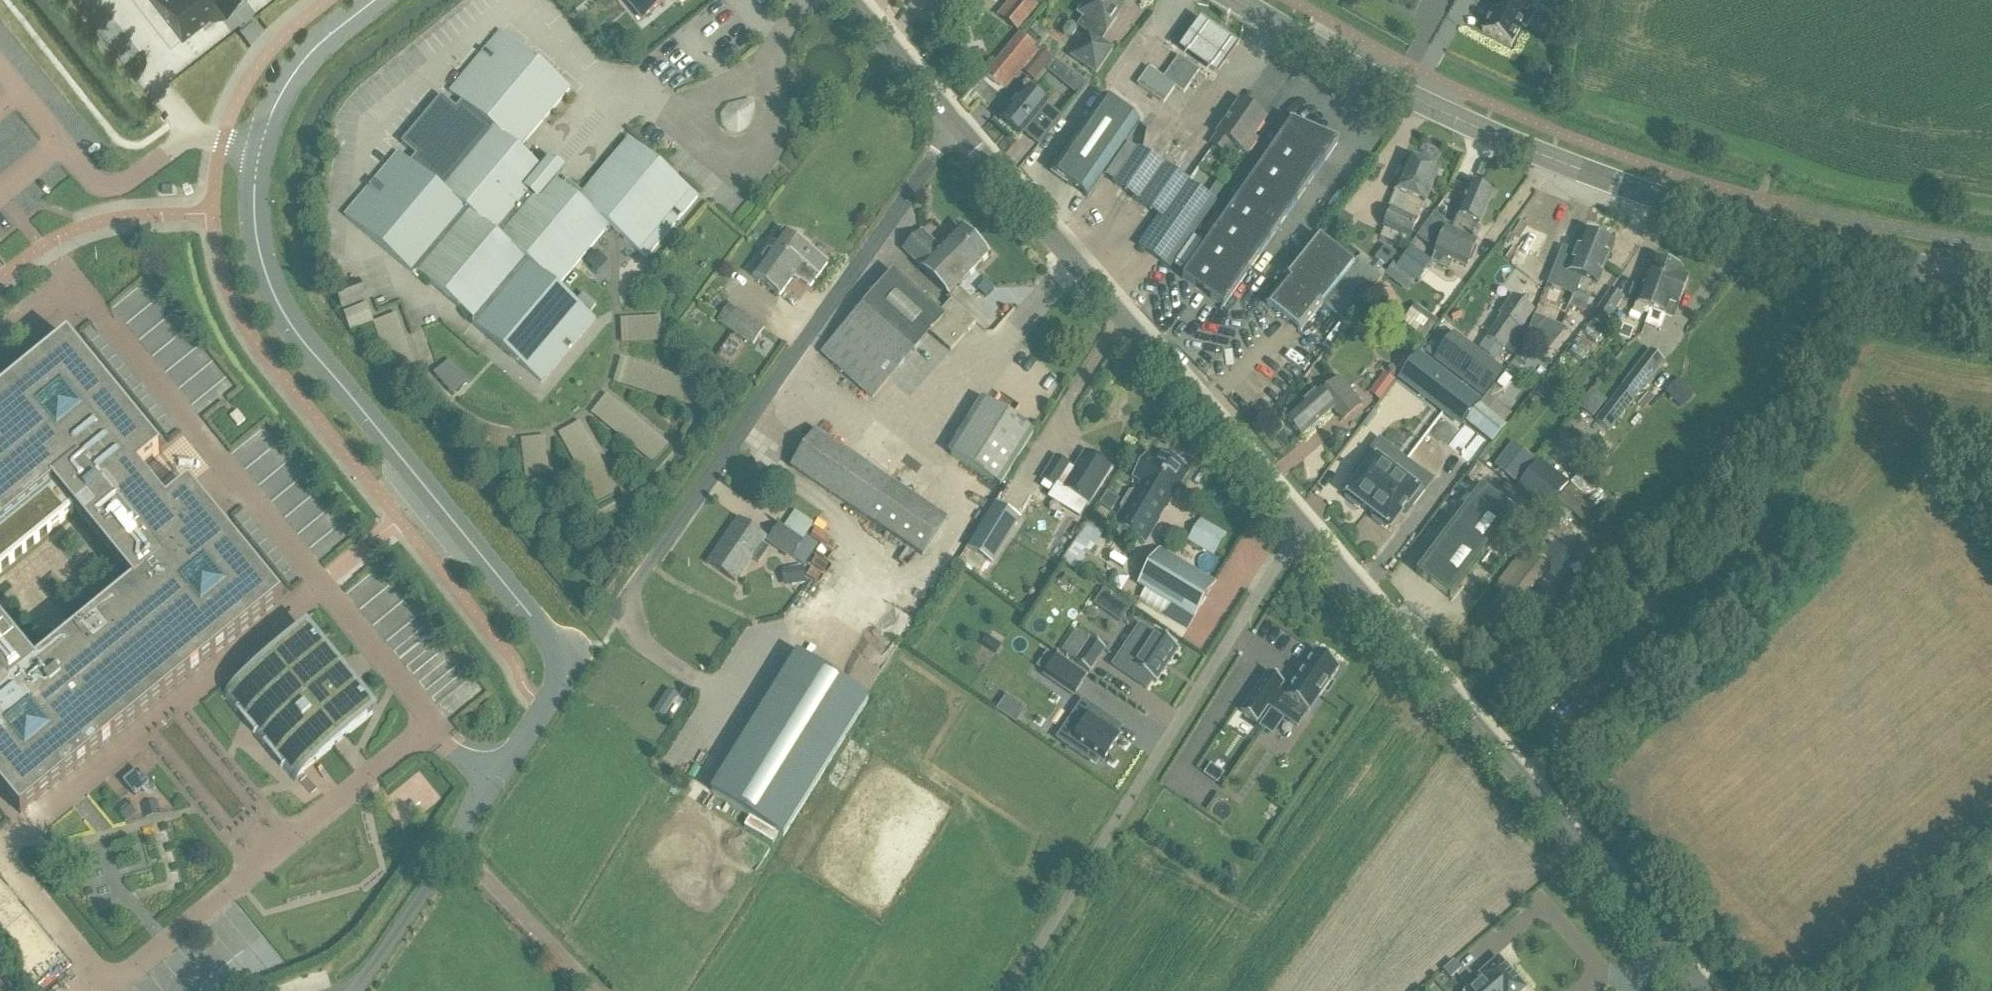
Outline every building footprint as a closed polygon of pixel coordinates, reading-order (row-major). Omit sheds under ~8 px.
[(162,4),(161,4),(163,7),(164,6),(173,18),(172,18),(174,20),(183,31),(183,32),(184,34),(186,32),(186,31),(198,22),(198,23),(200,21),(200,20),(211,11),(212,12),(213,11),(213,12),(229,0),(159,0),(162,4)] [(643,19),(666,0),(627,0),(643,19)] [(1029,0),(1020,0),(1003,20),(1017,32),(1038,7),(1029,0)] [(1122,5),(1114,0),(1087,0),(1077,15),(1084,19),(1078,28),(1084,32),(1068,56),(1093,73),(1112,49),(1111,49),(1108,53),(1098,46),(1116,18),(1114,17),(1122,5)] [(1522,27),(1526,29),(1535,14),(1531,11),(1533,7),(1525,3),(1526,0),(1499,0),(1482,32),(1511,48),(1522,27)] [(1573,5),(1571,4),(1564,0),(1542,0),(1538,7),(1568,23),(1572,17),(1577,7),(1573,5)] [(1198,17),(1178,46),(1215,71),(1235,42),(1198,17)] [(370,188),(345,217),(414,275),(416,271),(476,321),(473,325),(542,383),(596,319),(558,287),(606,230),(609,226),(646,258),(698,197),(630,139),(623,147),(602,130),(608,124),(600,116),(592,109),(587,117),(563,98),(570,89),(501,31),(450,92),(462,102),(456,109),(442,97),(402,144),(416,156),(411,163),(399,153),(370,188)] [(1034,47),(1020,35),(987,76),(1001,88),(1034,47)] [(977,48),(965,53),(972,69),(984,64),(977,48)] [(1039,84),(1056,66),(1048,58),(1031,77),(1039,84)] [(1183,95),(1199,72),(1179,58),(1163,80),(1149,69),(1137,86),(1163,104),(1174,89),(1183,95)] [(1052,81),(1067,97),(1082,84),(1067,67),(1052,81)] [(1062,118),(1028,90),(1018,101),(1015,98),(1002,115),(1005,117),(1002,121),(1021,136),(1025,130),(1030,134),(1028,137),(1039,145),(1062,118)] [(1103,98),(1051,173),(1087,199),(1140,123),(1103,98)] [(1247,155),(1256,142),(1252,139),(1265,121),(1240,103),(1211,145),(1225,155),(1232,145),(1247,155)] [(1182,280),(1224,309),(1337,144),(1338,144),(1338,143),(1290,123),(1289,124),(1290,124),(1182,280)] [(1186,187),(1164,172),(1166,168),(1139,149),(1115,184),(1136,198),(1135,200),(1160,217),(1139,247),(1171,268),(1216,203),(1188,184),(1186,187)] [(1391,208),(1383,227),(1410,239),(1424,204),(1438,171),(1409,158),(1394,191),(1388,206),(1391,208)] [(1446,230),(1432,266),(1450,274),(1454,264),(1467,270),(1478,243),(1475,242),(1477,239),(1474,238),(1475,235),(1474,235),(1478,225),(1479,225),(1492,194),(1470,185),(1457,216),(1458,216),(1457,218),(1451,232),(1446,230)] [(1554,232),(1525,221),(1518,236),(1514,234),(1507,250),(1512,252),(1506,267),(1522,273),(1517,285),(1530,291),(1554,232)] [(960,227),(940,248),(922,230),(902,251),(920,268),(949,295),(988,255),(960,227)] [(1558,269),(1551,288),(1574,297),(1576,292),(1577,292),(1582,279),(1598,238),(1582,232),(1574,253),(1566,272),(1558,269)] [(789,262),(801,244),(784,233),(775,246),(770,243),(762,255),(766,258),(753,277),(771,290),(783,273),(779,270),(786,260),(789,262)] [(1574,297),(1570,307),(1584,312),(1589,297),(1586,296),(1591,283),(1598,285),(1614,245),(1598,238),(1582,279),(1577,292),(1576,292),(1574,297)] [(1359,262),(1354,267),(1321,240),(1267,306),(1302,334),(1323,307),(1346,326),(1383,282),(1359,262)] [(783,273),(771,290),(780,296),(794,276),(811,287),(828,263),(801,244),(789,262),(786,260),(779,270),(783,273)] [(1410,249),(1407,253),(1395,270),(1414,285),(1430,264),(1410,249)] [(1645,308),(1650,310),(1651,310),(1668,266),(1666,265),(1664,262),(1658,259),(1655,261),(1652,260),(1633,313),(1642,316),(1645,308)] [(1650,310),(1644,326),(1660,332),(1666,316),(1674,318),(1677,309),(1688,278),(1681,275),(1682,271),(1668,266),(1651,310),(1650,310)] [(930,297),(926,302),(893,272),(820,353),(872,400),(914,353),(931,335),(950,352),(975,324),(950,301),(942,309),(930,297)] [(341,310),(366,300),(358,280),(333,291),(341,310)] [(1603,329),(1623,298),(1611,289),(1590,320),(1603,329)] [(1521,329),(1534,311),(1513,296),(1500,315),(1502,316),(1486,339),(1504,352),(1520,329),(1521,329)] [(1409,301),(1395,321),(1420,338),(1434,318),(1409,301)] [(735,333),(748,315),(731,303),(718,321),(735,333)] [(753,345),(765,327),(748,315),(735,333),(753,345)] [(1501,373),(1453,336),(1446,345),(1437,338),(1429,347),(1439,355),(1434,360),(1483,397),(1501,373)] [(21,814),(282,600),(188,485),(187,486),(188,488),(167,505),(139,471),(160,454),(161,455),(162,454),(68,339),(0,395),(0,789),(21,814)] [(1608,432),(1636,398),(1664,361),(1650,350),(1594,422),(1608,432)] [(1449,379),(1417,355),(1399,378),(1432,402),(1443,411),(1462,425),(1476,407),(1479,402),(1461,388),(1449,379)] [(427,373),(449,395),(465,380),(442,358),(427,373)] [(1378,402),(1398,374),(1388,367),(1368,395),(1378,402)] [(1320,393),(1319,391),(1287,420),(1301,437),(1332,410),(1343,423),(1363,405),(1339,377),(1320,393)] [(1664,392),(1679,409),(1693,396),(1679,380),(1664,392)] [(1489,411),(1504,393),(1494,385),(1485,396),(1484,395),(1479,402),(1476,407),(1478,409),(1466,422),(1491,444),(1503,431),(1497,426),(1501,421),(1489,411)] [(937,462),(993,492),(1024,434),(968,404),(937,462)] [(923,556),(948,519),(816,430),(790,468),(923,556)] [(541,435),(517,436),(518,476),(543,475),(541,435)] [(1425,457),(1440,474),(1461,455),(1446,438),(1425,457)] [(1348,496),(1345,499),(1359,510),(1361,506),(1368,511),(1399,470),(1383,458),(1391,449),(1379,440),(1359,466),(1364,470),(1345,494),(1348,496)] [(1512,443),(1494,466),(1515,482),(1533,459),(1512,443)] [(1152,459),(1147,456),(1133,479),(1138,482),(1134,490),(1133,491),(1130,492),(1126,498),(1127,502),(1113,524),(1145,544),(1160,520),(1155,516),(1161,506),(1166,509),(1189,470),(1157,452),(1152,459)] [(1055,458),(1042,479),(1056,488),(1049,499),(1080,518),(1089,503),(1110,469),(1085,453),(1073,472),(1068,468),(1069,466),(1055,458)] [(1569,456),(1557,470),(1565,476),(1577,462),(1569,456)] [(1534,465),(1515,489),(1544,512),(1571,484),(1539,458),(1534,465)] [(1399,470),(1368,511),(1374,517),(1372,520),(1386,530),(1388,527),(1390,529),(1409,504),(1413,508),(1433,481),(1422,473),(1415,482),(1399,470)] [(1602,515),(1590,503),(1571,484),(1544,512),(1540,516),(1557,532),(1573,516),(1590,533),(1593,536),(1608,521),(1602,515)] [(1450,600),(1515,514),(1481,489),(1416,574),(1450,600)] [(992,564),(1020,519),(995,504),(967,549),(992,564)] [(1181,541),(1211,554),(1222,529),(1193,516),(1181,541)] [(1068,569),(1102,532),(1087,519),(1053,556),(1068,569)] [(758,564),(769,549),(762,544),(766,539),(739,520),(709,564),(735,582),(752,559),(758,564)] [(1615,564),(1633,546),(1610,523),(1592,541),(1615,564)] [(812,557),(817,550),(805,542),(803,540),(792,533),(779,524),(767,543),(792,561),(797,558),(804,563),(806,564),(812,557)] [(813,528),(806,538),(821,548),(827,538),(813,528)] [(1531,554),(1541,541),(1535,536),(1495,588),(1502,594),(1494,603),(1515,619),(1524,606),(1520,603),(1548,567),(1531,554)] [(1194,619),(1214,585),(1159,552),(1139,586),(1194,619)] [(1205,575),(1222,584),(1230,569),(1212,560),(1205,575)] [(804,584),(802,568),(789,569),(781,571),(783,587),(804,584)] [(1140,626),(1112,666),(1147,690),(1153,681),(1156,684),(1178,652),(1140,626)] [(307,630),(296,639),(281,651),(224,698),(250,729),(293,781),(312,765),(375,713),(307,630)] [(1077,661),(1088,645),(1074,636),(1063,652),(1077,661)] [(1001,645),(989,637),(983,645),(995,654),(1001,645)] [(1075,663),(1089,672),(1105,649),(1091,640),(1088,645),(1077,661),(1075,663)] [(1309,714),(1339,669),(1315,653),(1285,697),(1278,692),(1268,707),(1285,719),(1295,704),(1309,714)] [(796,655),(711,792),(783,837),(869,700),(796,655)] [(1047,655),(1039,668),(1047,673),(1045,677),(1073,696),(1086,677),(1058,657),(1056,661),(1047,655)] [(1268,673),(1241,713),(1257,724),(1268,707),(1278,692),(1284,684),(1268,673)] [(1103,762),(1120,736),(1117,734),(1121,728),(1083,702),(1058,739),(1096,765),(1100,760),(1103,762)] [(125,784),(136,798),(150,786),(139,773),(125,784)] [(126,821),(136,812),(124,799),(114,808),(126,821)] [(144,816),(161,813),(157,799),(141,804),(144,816)] [(1228,883),(1239,880),(1235,866),(1224,868),(1228,883)] [(1525,990),(1499,960),(1481,976),(1483,978),(1468,990),(1524,990),(1525,990)] [(1461,970),(1454,963),(1444,971),(1451,979),(1461,970)] [(1395,990),(1426,990),(1413,976),(1395,990)]
